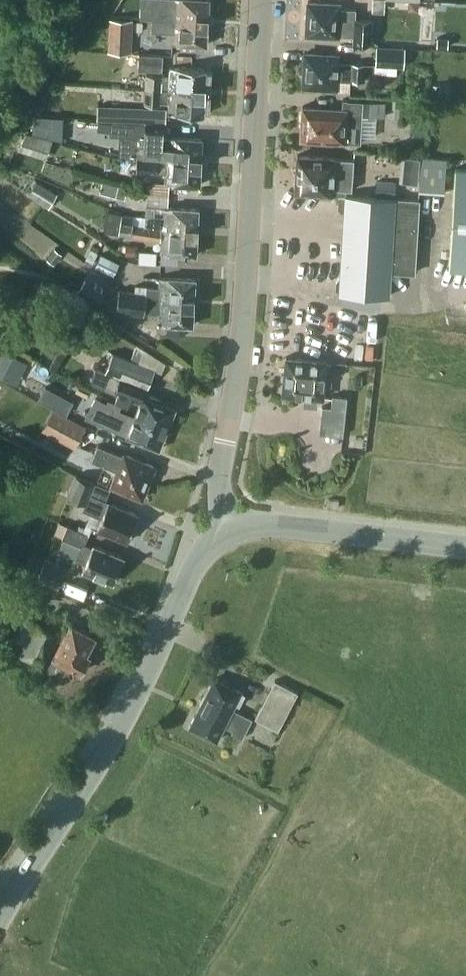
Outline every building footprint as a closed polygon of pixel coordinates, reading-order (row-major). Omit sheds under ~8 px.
[(163,19),(208,21),(209,0),(141,0),(140,17),(163,18),(163,19)] [(373,17),(355,16),(355,9),(340,8),(341,3),(308,1),(307,32),(354,35),(353,41),(371,42),(373,17)] [(128,52),(129,18),(110,17),(109,51),(128,52)] [(208,21),(163,19),(162,28),(173,28),(172,41),(207,43),(208,21)] [(447,47),(448,38),(437,37),(436,46),(447,47)] [(405,46),(376,45),(375,65),(404,67),(405,46)] [(145,85),(145,87),(205,90),(206,68),(171,66),(170,73),(162,72),(163,54),(124,52),(122,81),(134,81),(134,85),(145,85)] [(338,61),(338,54),(305,52),(303,84),(349,87),(349,79),(365,80),(366,62),(338,61)] [(204,114),(205,90),(145,87),(144,102),(161,103),(161,101),(169,102),(168,113),(204,114)] [(361,133),(374,134),(374,116),(384,116),(385,102),(363,100),(347,99),(347,108),(303,105),(301,137),(345,140),(361,141),(361,133)] [(165,123),(166,108),(98,104),(97,120),(165,123)] [(52,120),(35,116),(31,132),(48,136),(52,120)] [(145,137),(145,126),(145,123),(91,120),(91,127),(98,127),(98,129),(110,130),(110,135),(145,137)] [(427,122),(411,121),(409,134),(426,135),(427,122)] [(137,156),(148,157),(201,160),(202,138),(167,136),(168,127),(145,126),(145,137),(144,146),(137,146),(137,156)] [(26,132),(17,149),(45,157),(51,139),(26,132)] [(332,186),(343,187),(352,188),(354,158),(298,154),(296,190),(331,192),(332,186)] [(200,184),(201,160),(148,157),(137,156),(136,171),(157,172),(157,171),(165,172),(165,173),(165,174),(164,181),(164,182),(168,182),(200,184)] [(417,183),(420,157),(404,156),(402,181),(417,183)] [(444,192),(446,158),(421,156),(418,190),(444,192)] [(44,160),(40,175),(52,179),(53,176),(56,164),(44,160)] [(449,267),(465,268),(465,168),(455,167),(449,267)] [(99,191),(115,195),(118,184),(102,180),(101,181),(93,179),(91,188),(99,190),(99,191)] [(48,206),(57,193),(36,180),(28,194),(48,206)] [(374,180),(374,194),(395,196),(396,182),(374,180)] [(116,195),(124,197),(126,188),(118,186),(116,195)] [(163,230),(198,231),(199,207),(190,207),(169,206),(168,206),(169,202),(169,192),(148,190),(147,202),(145,214),(144,219),(145,225),(163,228),(163,230)] [(339,291),(390,294),(392,271),(415,273),(419,198),(339,193),(338,206),(341,210),(344,211),(339,291)] [(145,225),(134,223),(134,219),(134,217),(130,215),(121,214),(118,231),(132,234),(162,240),(162,247),(161,252),(197,253),(198,231),(163,230),(163,228),(145,225)] [(100,248),(93,244),(86,259),(93,263),(100,248)] [(62,253),(54,247),(46,258),(54,264),(62,253)] [(156,251),(138,250),(137,262),(155,263),(156,251)] [(113,274),(119,262),(101,253),(95,265),(113,274)] [(135,291),(147,293),(147,298),(159,299),(194,300),(195,277),(160,276),(160,286),(147,285),(147,284),(135,283),(135,290),(135,291)] [(96,305),(105,292),(84,279),(76,292),(96,305)] [(193,323),(194,300),(159,299),(147,298),(147,293),(135,291),(120,288),(119,298),(117,309),(144,313),(144,311),(159,312),(159,322),(193,323)] [(95,338),(78,327),(72,335),(88,347),(95,338)] [(134,415),(167,428),(175,407),(159,400),(161,396),(146,390),(156,367),(114,350),(106,369),(100,366),(95,368),(91,379),(93,383),(139,401),(134,415)] [(21,358),(6,351),(0,362),(0,375),(9,380),(21,358)] [(323,395),(326,359),(287,356),(284,393),(305,395),(304,404),(316,405),(317,395),(323,395)] [(90,424),(100,402),(79,392),(69,414),(90,424)] [(330,406),(322,406),(319,432),(342,434),(346,396),(331,395),(330,406)] [(42,430),(74,446),(85,425),(53,409),(42,430)] [(158,448),(167,428),(134,415),(132,420),(105,409),(100,420),(127,431),(126,434),(158,448)] [(142,497),(155,465),(124,452),(124,454),(98,443),(92,458),(117,469),(111,484),(142,497)] [(90,526),(127,541),(138,513),(105,499),(110,488),(75,474),(67,494),(85,502),(82,508),(95,514),(90,526)] [(92,545),(85,542),(89,534),(58,522),(53,533),(80,544),(75,557),(86,562),(83,569),(114,581),(124,556),(93,543),(92,545)] [(46,558),(37,580),(57,589),(67,567),(46,558)] [(36,620),(33,626),(24,621),(15,637),(24,642),(22,646),(13,640),(6,653),(38,669),(57,632),(63,635),(46,668),(50,673),(57,677),(64,677),(70,665),(81,670),(89,654),(86,653),(95,635),(70,622),(68,625),(51,616),(46,625),(36,620)] [(241,736),(250,718),(233,709),(235,704),(239,706),(246,693),(214,677),(189,726),(217,740),(225,724),(234,728),(232,731),(241,736)] [(297,692),(273,679),(253,717),(277,730),(297,692)]
